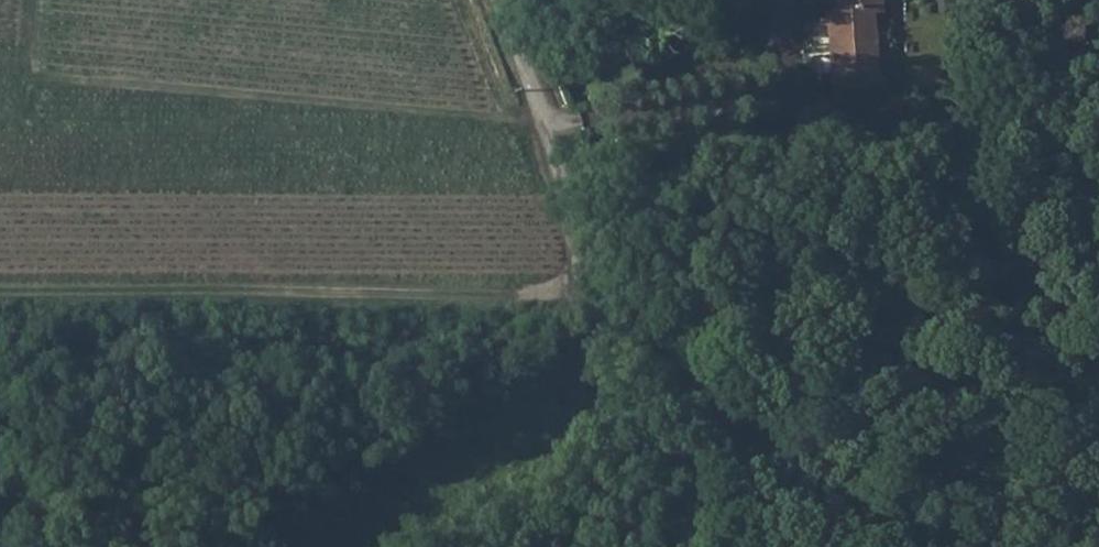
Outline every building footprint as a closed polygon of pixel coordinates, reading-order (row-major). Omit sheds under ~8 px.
[(824,73),(866,71),(862,2),(872,1),(872,0),(819,0),(824,73)]
